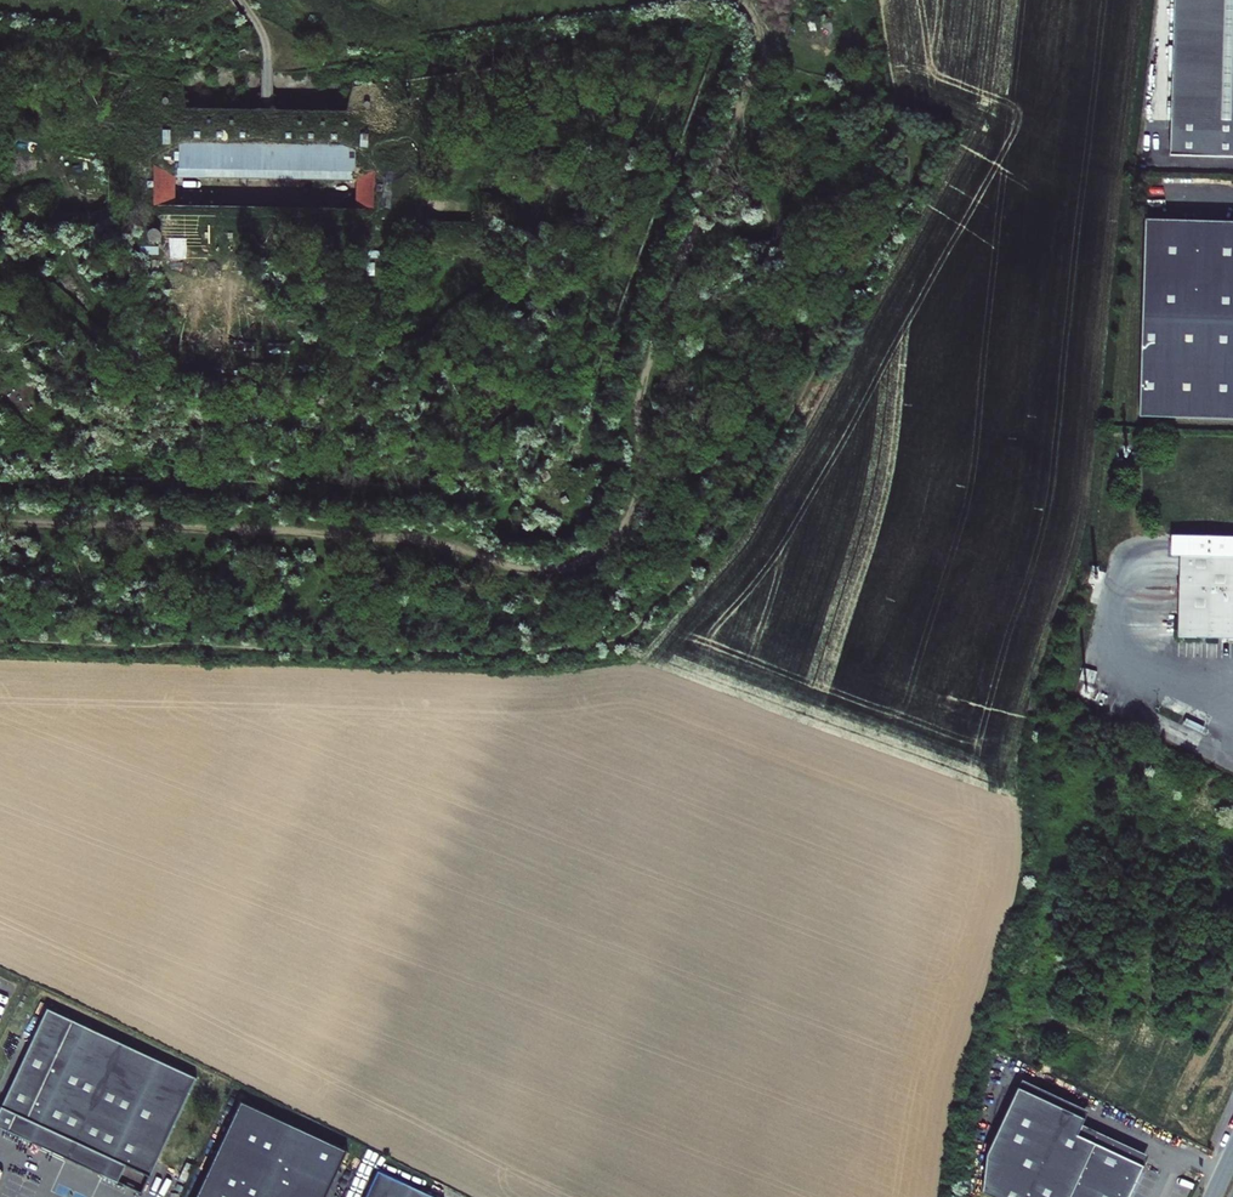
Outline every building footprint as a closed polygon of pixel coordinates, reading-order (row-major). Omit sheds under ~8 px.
[(1168,156),(1232,159),(1232,0),(1175,0),(1168,156)] [(1148,217),(1140,415),(1232,418),(1232,221),(1148,217)] [(1178,635),(1232,637),(1232,557),(1182,555),(1178,635)] [(1213,731),(1185,718),(1183,726),(1210,738),(1213,731)] [(0,1114),(0,1126),(37,1144),(61,1135),(94,1150),(102,1174),(144,1193),(198,1077),(49,1008),(0,1114)] [(1018,1085),(988,1154),(983,1191),(995,1196),(1129,1196),(1144,1164),(1077,1133),(1085,1117),(1018,1085)] [(198,1196),(327,1196),(348,1152),(242,1102),(198,1196)] [(37,1144),(102,1174),(94,1150),(61,1135),(37,1144)] [(367,1196),(437,1196),(379,1170),(367,1196)]
